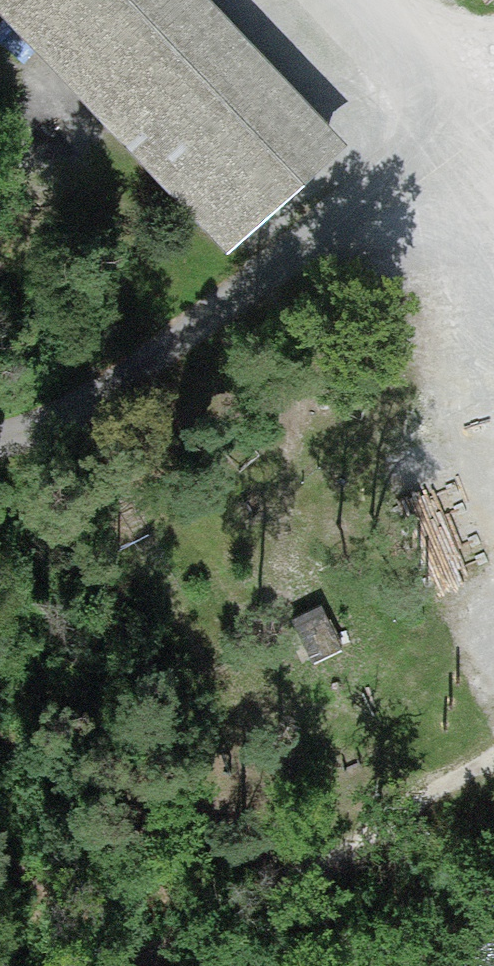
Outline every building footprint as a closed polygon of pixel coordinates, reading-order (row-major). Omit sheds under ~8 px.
[(215,231),(308,149),(175,0),(8,0),(215,231)]
